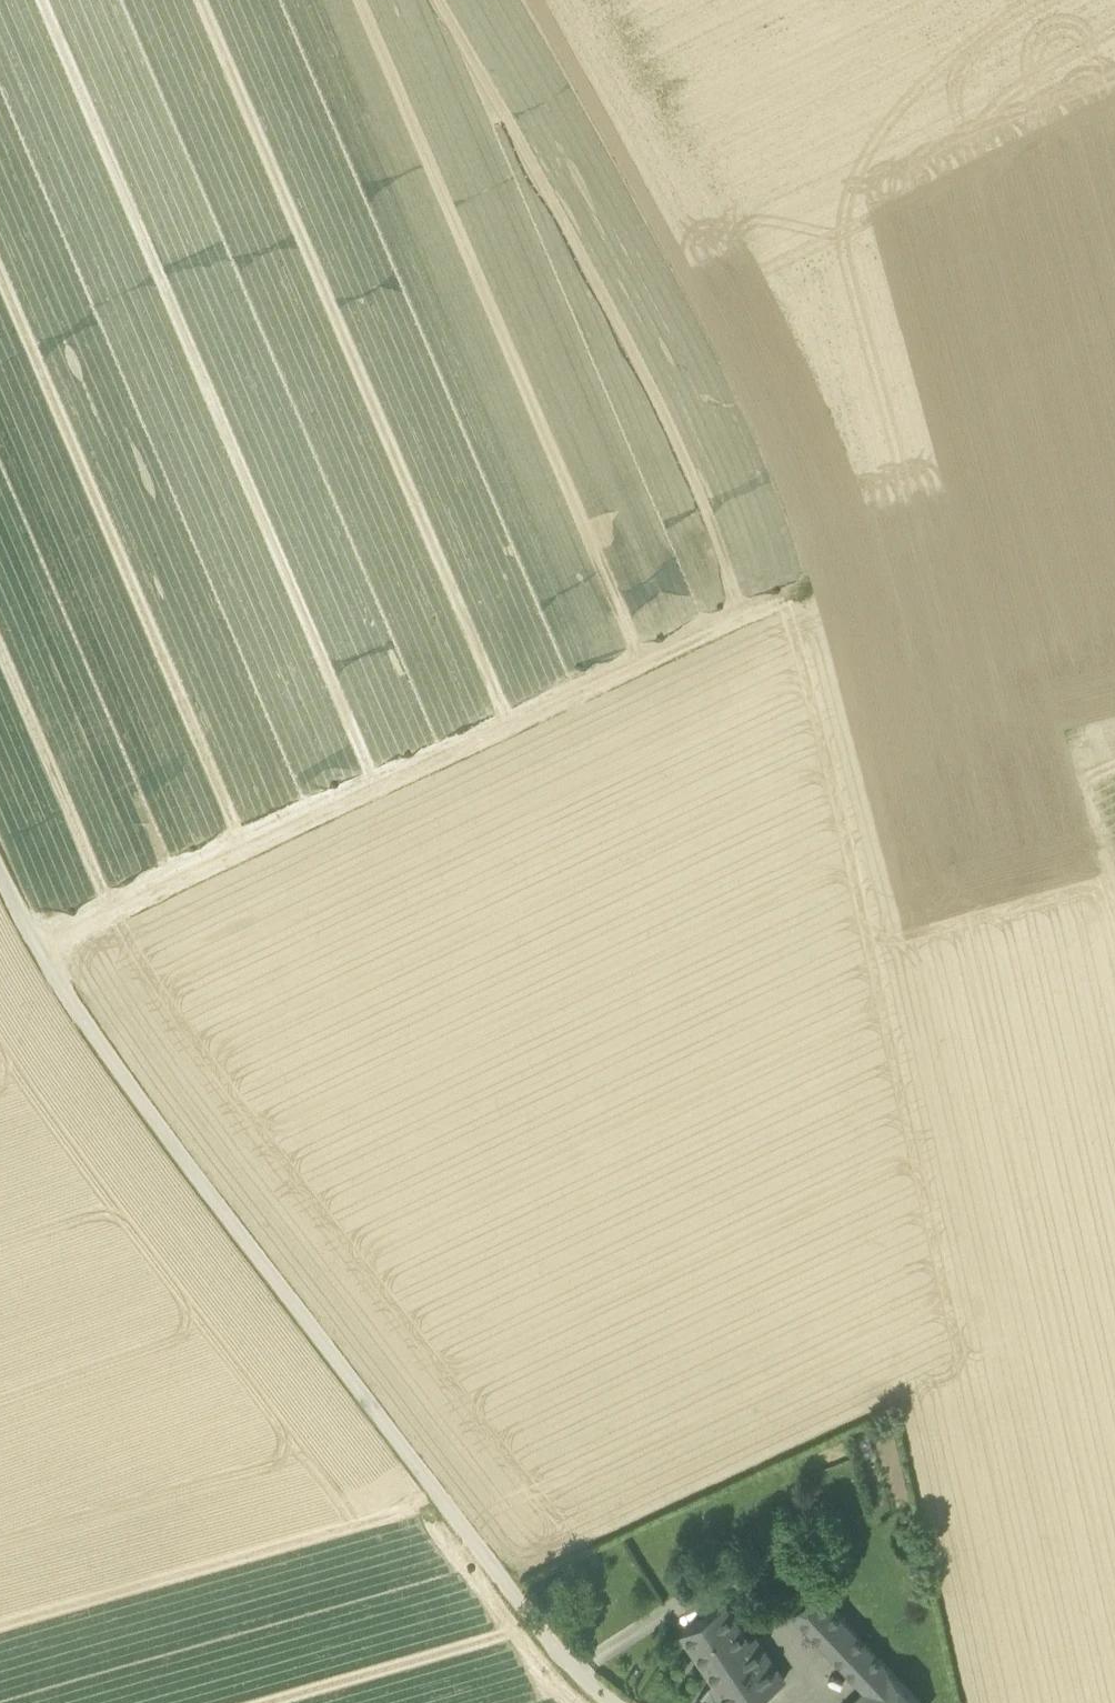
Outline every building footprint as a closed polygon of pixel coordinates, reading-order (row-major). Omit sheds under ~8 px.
[(796,1610),(833,1651),(854,1633),(819,1595),(796,1610)] [(732,1702),(748,1702),(783,1680),(754,1637),(748,1642),(725,1606),(685,1631),(711,1671),(716,1679),(732,1702)] [(866,1645),(854,1633),(833,1651),(844,1663),(866,1645)] [(866,1645),(844,1663),(868,1688),(853,1702),(920,1702),(866,1645)] [(698,1700),(704,1702),(726,1702),(727,1702),(732,1702),(716,1679),(698,1700)]
